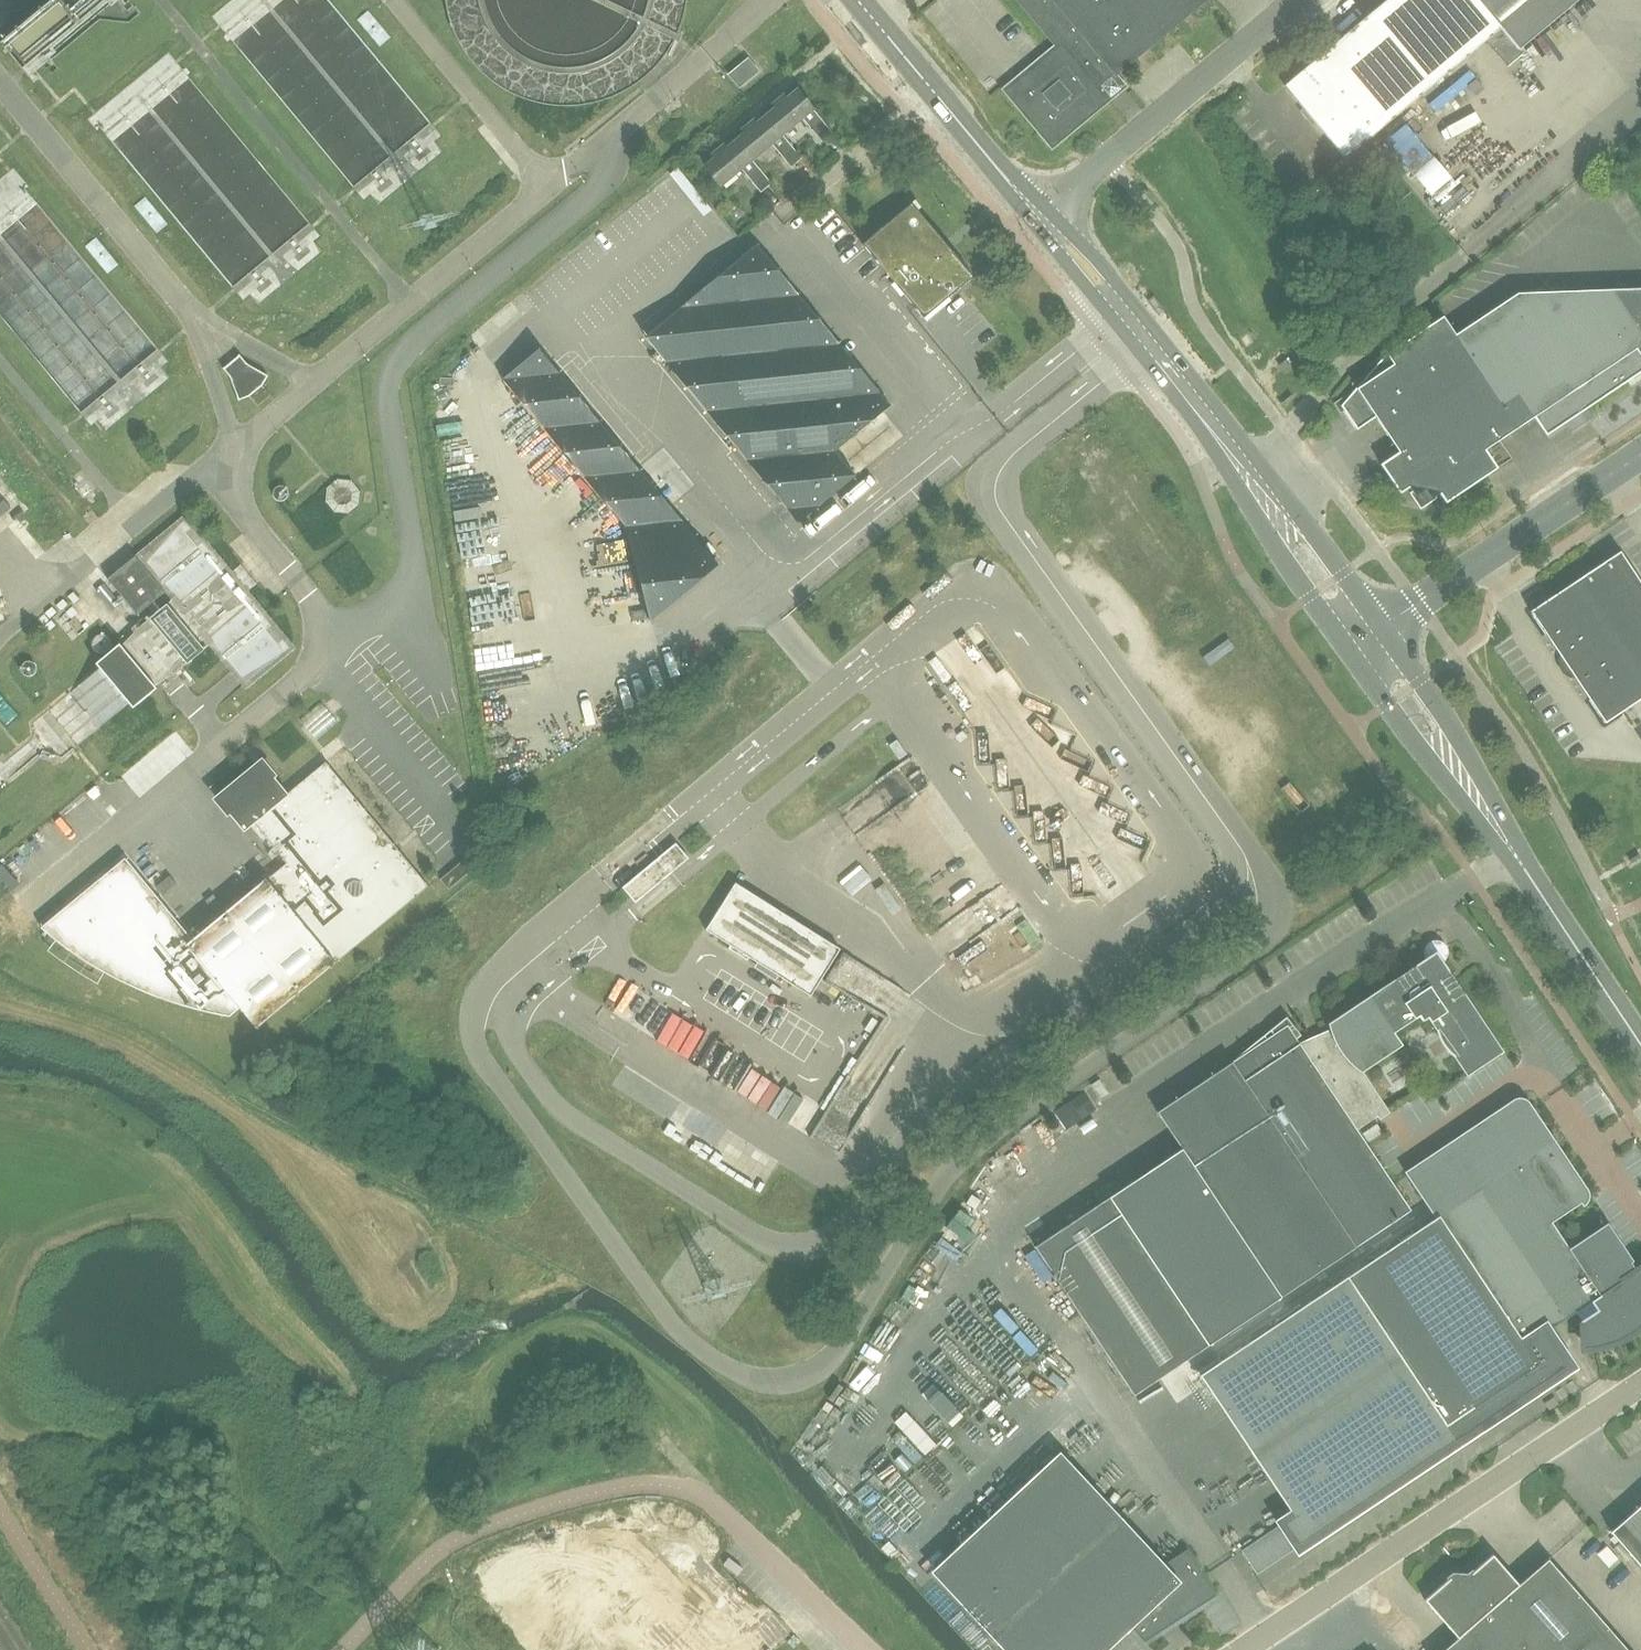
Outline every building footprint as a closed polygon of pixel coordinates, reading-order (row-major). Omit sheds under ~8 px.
[(1056,48),(1006,90),(1052,145),(1108,99),(1097,86),(1112,73),(1115,77),(1202,5),(1198,0),(1016,0),(1056,48)] [(1486,41),(1506,65),(1522,52),(1520,49),(1579,0),(1386,0),(1284,85),(1348,161),(1355,155),(1352,153),(1486,41)] [(748,59),(729,74),(739,87),(758,71),(748,59)] [(777,108),(767,116),(782,133),(802,117),(822,141),(833,133),(798,91),(788,100),(785,96),(774,104),(777,108)] [(747,133),(737,141),(751,159),(771,142),(791,167),(802,158),(782,133),(767,116),(757,125),(754,121),(744,130),(747,133)] [(717,158),(706,167),(720,184),(741,167),(761,192),(771,183),(751,159),(737,141),(727,150),(724,146),(714,155),(717,158)] [(958,259),(945,243),(912,202),(862,244),(923,318),(973,276),(958,259)] [(1357,429),(1376,417),(1399,452),(1380,464),(1400,493),(1410,487),(1415,496),(1425,489),(1431,499),(1440,493),(1446,503),(1512,458),(1500,440),(1535,417),(1547,435),(1640,372),(1640,288),(1611,289),(1517,292),(1455,334),(1443,315),(1385,354),(1341,405),(1357,429)] [(1167,312),(1156,297),(1149,302),(1161,318),(1167,312)] [(660,494),(539,349),(503,379),(624,525),(650,620),(652,620),(718,564),(660,494)] [(240,354),(223,368),(230,377),(239,400),(249,397),(258,407),(271,396),(263,385),(268,376),(247,363),(240,354)] [(850,356),(848,354),(735,447),(737,450),(739,448),(751,462),(749,464),(751,466),(753,464),(764,478),(763,480),(764,482),(766,481),(778,495),(776,496),(781,503),(783,501),(794,515),(793,517),(798,523),(856,475),(850,469),(849,470),(837,456),(839,455),(836,451),(891,405),(889,403),(887,404),(875,390),(877,389),(875,386),(873,388),(862,374),(863,373),(862,370),(860,372),(848,358),(850,356)] [(1286,359),(1279,365),(1285,372),(1292,366),(1286,359)] [(70,692),(100,728),(209,637),(247,683),(290,647),(185,520),(141,556),(179,602),(70,692)] [(1620,551),(1530,611),(1605,723),(1640,698),(1640,583),(1620,551)] [(162,592),(136,560),(110,582),(136,614),(162,592)] [(100,728),(70,692),(33,723),(35,736),(4,762),(2,759),(0,761),(0,788),(44,752),(62,759),(74,749),(77,754),(82,750),(79,745),(100,728)] [(326,762),(288,793),(273,776),(276,774),(261,756),(212,797),(227,815),(230,813),(244,830),(253,822),(287,863),(267,879),(266,878),(192,939),(125,858),(41,927),(42,928),(31,936),(67,963),(77,955),(87,962),(95,967),(104,971),(120,980),(136,988),(146,992),(156,996),(169,1000),(182,1005),(195,1008),(209,1012),(219,1014),(230,1016),(240,1008),(257,1028),(429,886),(326,762)] [(676,842),(622,887),(636,903),(689,858),(676,842)] [(735,900),(721,921),(812,978),(825,957),(735,900)] [(718,925),(716,930),(723,934),(726,930),(718,925)] [(736,936),(728,948),(747,960),(755,948),(736,936)] [(1379,1115),(1375,1109),(1368,1094),(1357,1083),(1354,1077),(1402,1045),(1394,1032),(1419,1015),(1422,1020),(1428,1017),(1436,1029),(1440,1040),(1446,1049),(1454,1056),(1467,1075),(1503,1051),(1440,957),(1442,953),(1441,949),(1437,947),(1433,947),(1430,951),(1431,955),(1329,1023),(1330,1029),(1300,1043),(1296,1038),(1301,1035),(1287,1017),(1235,1056),(1237,1058),(1157,1111),(1182,1148),(1110,1196),(1209,1344),(1281,1297),(1411,1210),(1357,1130),(1379,1115)] [(1081,1121),(1098,1109),(1091,1100),(1085,1091),(1065,1104),(1053,1112),(1066,1130),(1081,1121)] [(1200,1374),(1308,1537),(1493,1414),(1484,1400),(1510,1382),(1515,1389),(1520,1396),(1567,1365),(1562,1358),(1545,1333),(1575,1313),(1580,1320),(1582,1341),(1583,1349),(1586,1349),(1590,1348),(1593,1348),(1597,1348),(1600,1347),(1603,1346),(1606,1345),(1610,1344),(1613,1343),(1616,1342),(1619,1341),(1622,1339),(1625,1338),(1628,1336),(1631,1334),(1634,1332),(1636,1331),(1639,1329),(1640,1327),(1640,1268),(1637,1271),(1613,1234),(1606,1225),(1569,1250),(1551,1223),(1582,1203),(1585,1200),(1586,1195),(1584,1190),(1527,1105),(1521,1101),(1515,1102),(1410,1172),(1438,1216),(1347,1277),(1200,1374)] [(1035,1246),(1134,1395),(1209,1344),(1110,1196),(1035,1246)] [(1007,1649),(1104,1649),(1130,1626),(1145,1642),(1217,1595),(1187,1549),(1162,1565),(1060,1454),(934,1571),(1007,1649)] [(1611,1531),(1640,1566),(1640,1505),(1611,1531)] [(1284,1522),(1242,1550),(1257,1574),(1300,1545),(1284,1522)] [(1548,1559),(1519,1584),(1492,1554),(1471,1573),(1450,1577),(1424,1600),(1458,1638),(1443,1649),(1627,1649),(1548,1559)]
